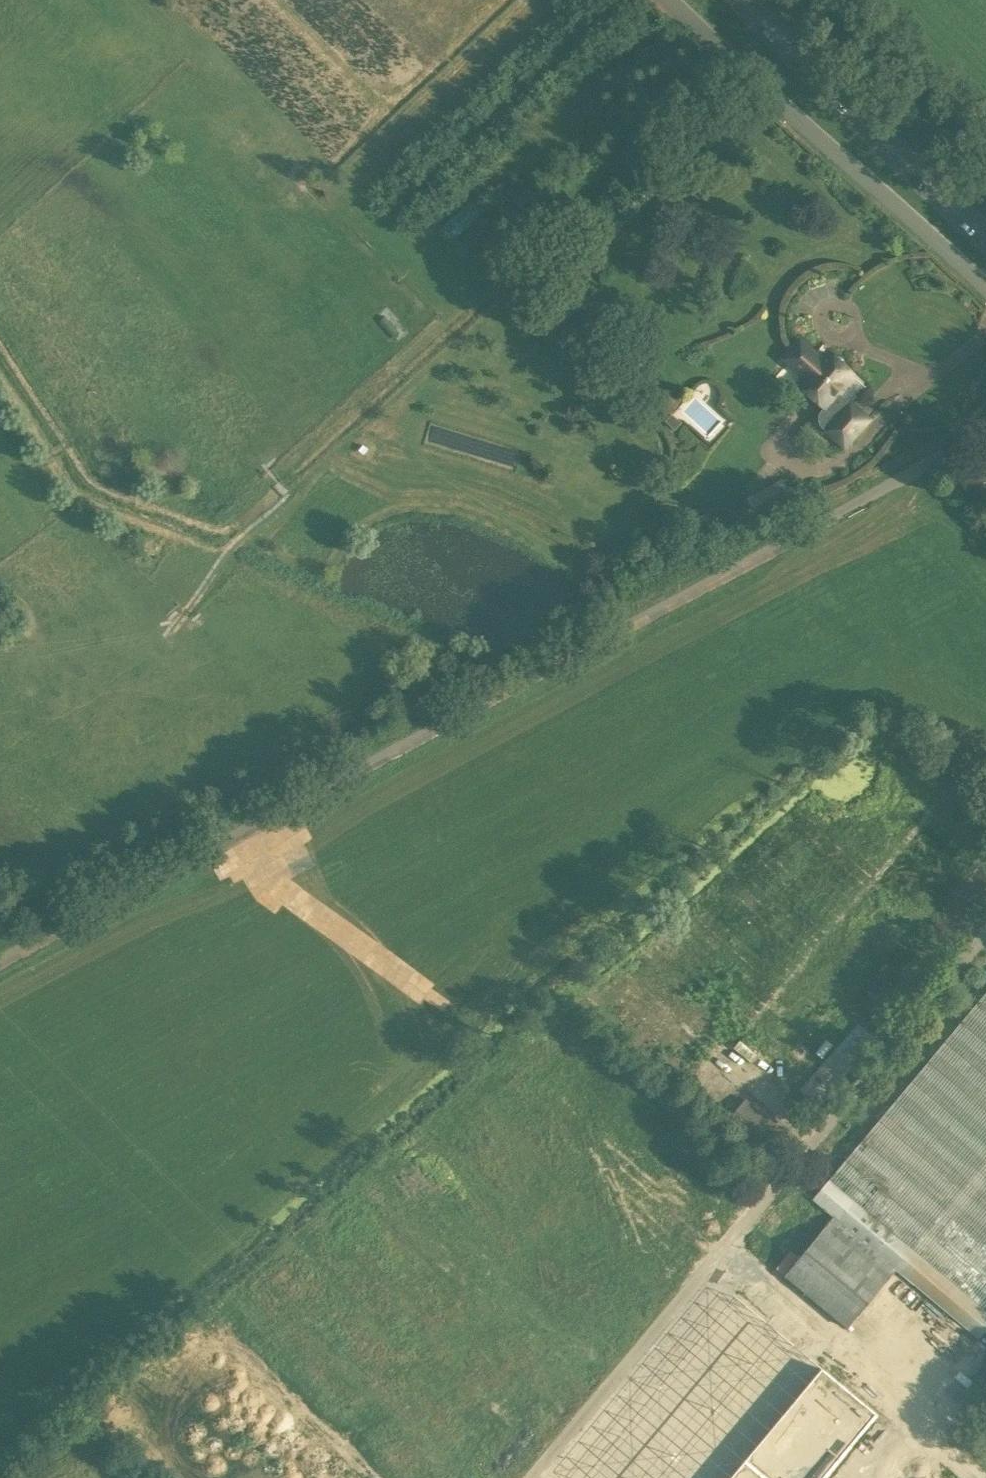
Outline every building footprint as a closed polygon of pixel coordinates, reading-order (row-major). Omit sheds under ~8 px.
[(849,400),(847,402),(839,395),(855,376),(826,351),(820,357),(799,338),(781,359),(802,377),(797,384),(826,409),(836,418),(823,432),(844,451),(872,420),(849,400)] [(672,417),(666,424),(676,433),(682,426),(672,417)] [(746,498),(758,521),(794,502),(781,479),(746,498)] [(810,1200),(832,1218),(783,1276),(845,1327),(893,1269),(977,1338),(985,1327),(985,989),(810,1200)] [(785,1134),(744,1101),(728,1121),(769,1154),(785,1134)] [(915,1447),(877,1415),(822,1369),(736,1297),(585,1477),(890,1477),(915,1447)] [(969,1378),(985,1392),(985,1357),(969,1378)]
